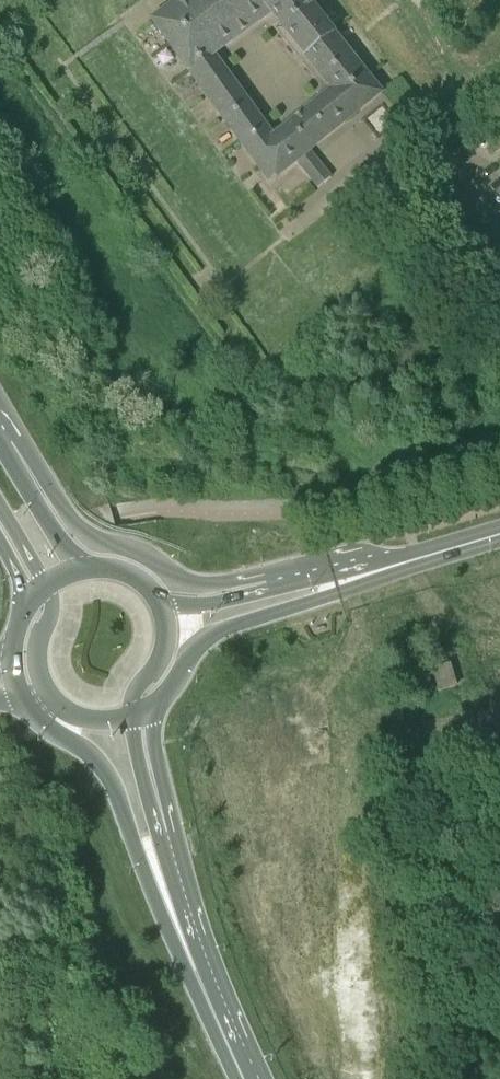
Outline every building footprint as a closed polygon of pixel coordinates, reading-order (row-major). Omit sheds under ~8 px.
[(318,188),(331,178),(309,150),(379,93),(306,0),(182,0),(154,20),(271,181),(296,161),(318,188)] [(439,691),(455,686),(449,665),(433,669),(439,691)] [(0,785),(0,808),(6,812),(6,810),(9,782),(0,785)]
